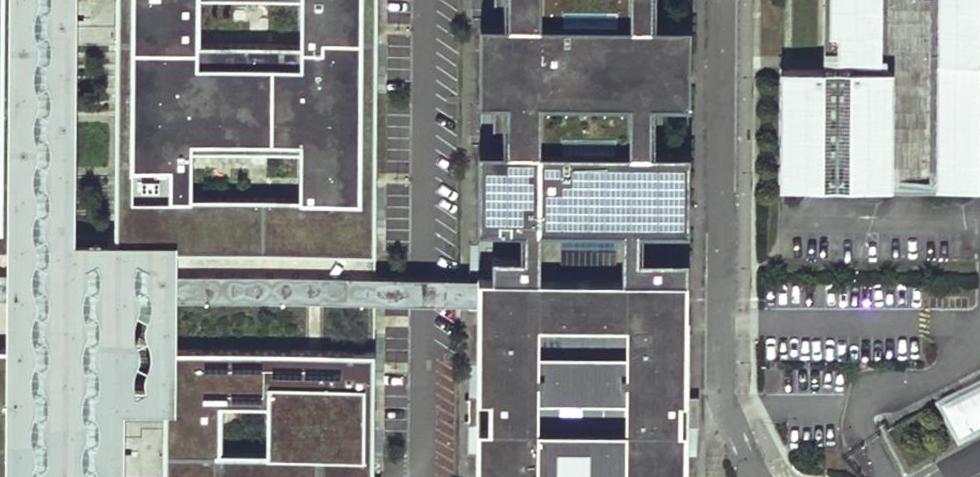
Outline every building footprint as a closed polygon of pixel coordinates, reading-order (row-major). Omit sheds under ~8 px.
[(18,251),(19,0),(0,0),(0,251),(18,251)] [(125,410),(177,411),(178,242),(77,241),(78,0),(10,0),(8,476),(125,476),(125,410)] [(115,254),(375,256),(377,0),(222,0),(299,1),(299,43),(199,42),(200,0),(117,0),(115,254)] [(472,476),(683,476),(684,433),(673,433),(674,398),(682,398),(687,0),(624,0),(624,22),(541,22),(541,0),(501,0),(501,25),(476,25),(475,103),(503,103),(502,153),(477,152),(476,230),(523,230),(523,259),(492,258),(492,280),(474,280),(472,433),(472,476)] [(828,33),(837,33),(836,57),(881,58),(881,0),(828,0),(828,33)] [(881,58),(893,58),(893,70),(891,188),(936,188),(938,0),(881,0),(881,58)] [(979,0),(938,0),(936,188),(938,188),(968,188),(977,188),(979,0)] [(836,57),(836,70),(893,70),(893,58),(881,58),(836,57)] [(787,70),(781,70),(779,186),(785,185),(787,70)] [(787,70),(785,185),(822,186),(891,188),(893,70),(836,70),(787,70)] [(891,188),(822,186),(822,193),(938,195),(938,188),(936,188),(891,188)] [(184,430),(183,438),(163,438),(163,476),(372,476),(372,469),(373,353),(165,351),(164,421),(184,421),(184,430)] [(697,397),(684,397),(682,398),(683,427),(697,427),(697,397)]
